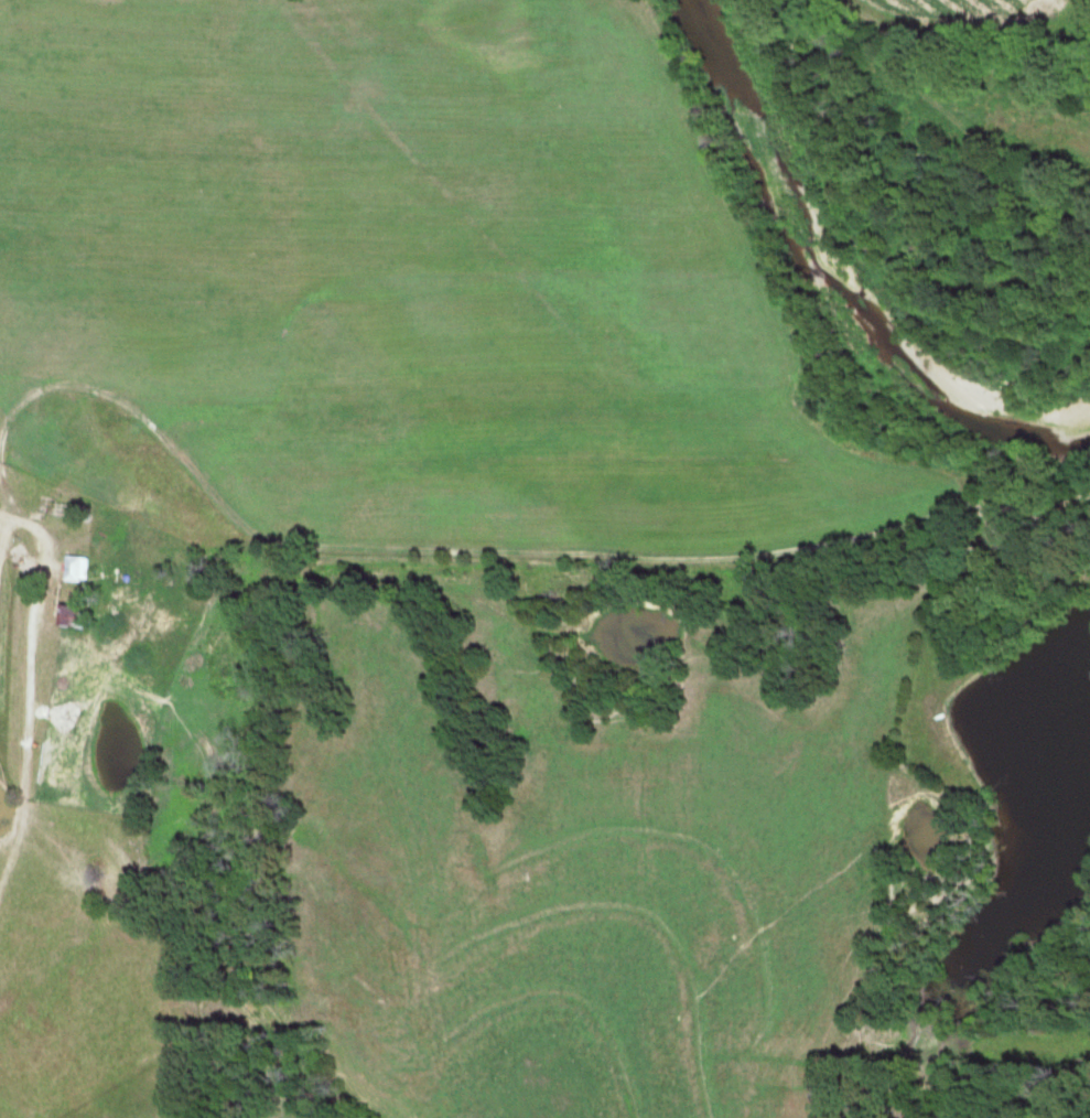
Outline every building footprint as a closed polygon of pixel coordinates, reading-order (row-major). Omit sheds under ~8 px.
[(67,582),(88,583),(90,557),(69,556),(67,582)] [(81,626),(81,605),(63,605),(63,626),(81,626)]
